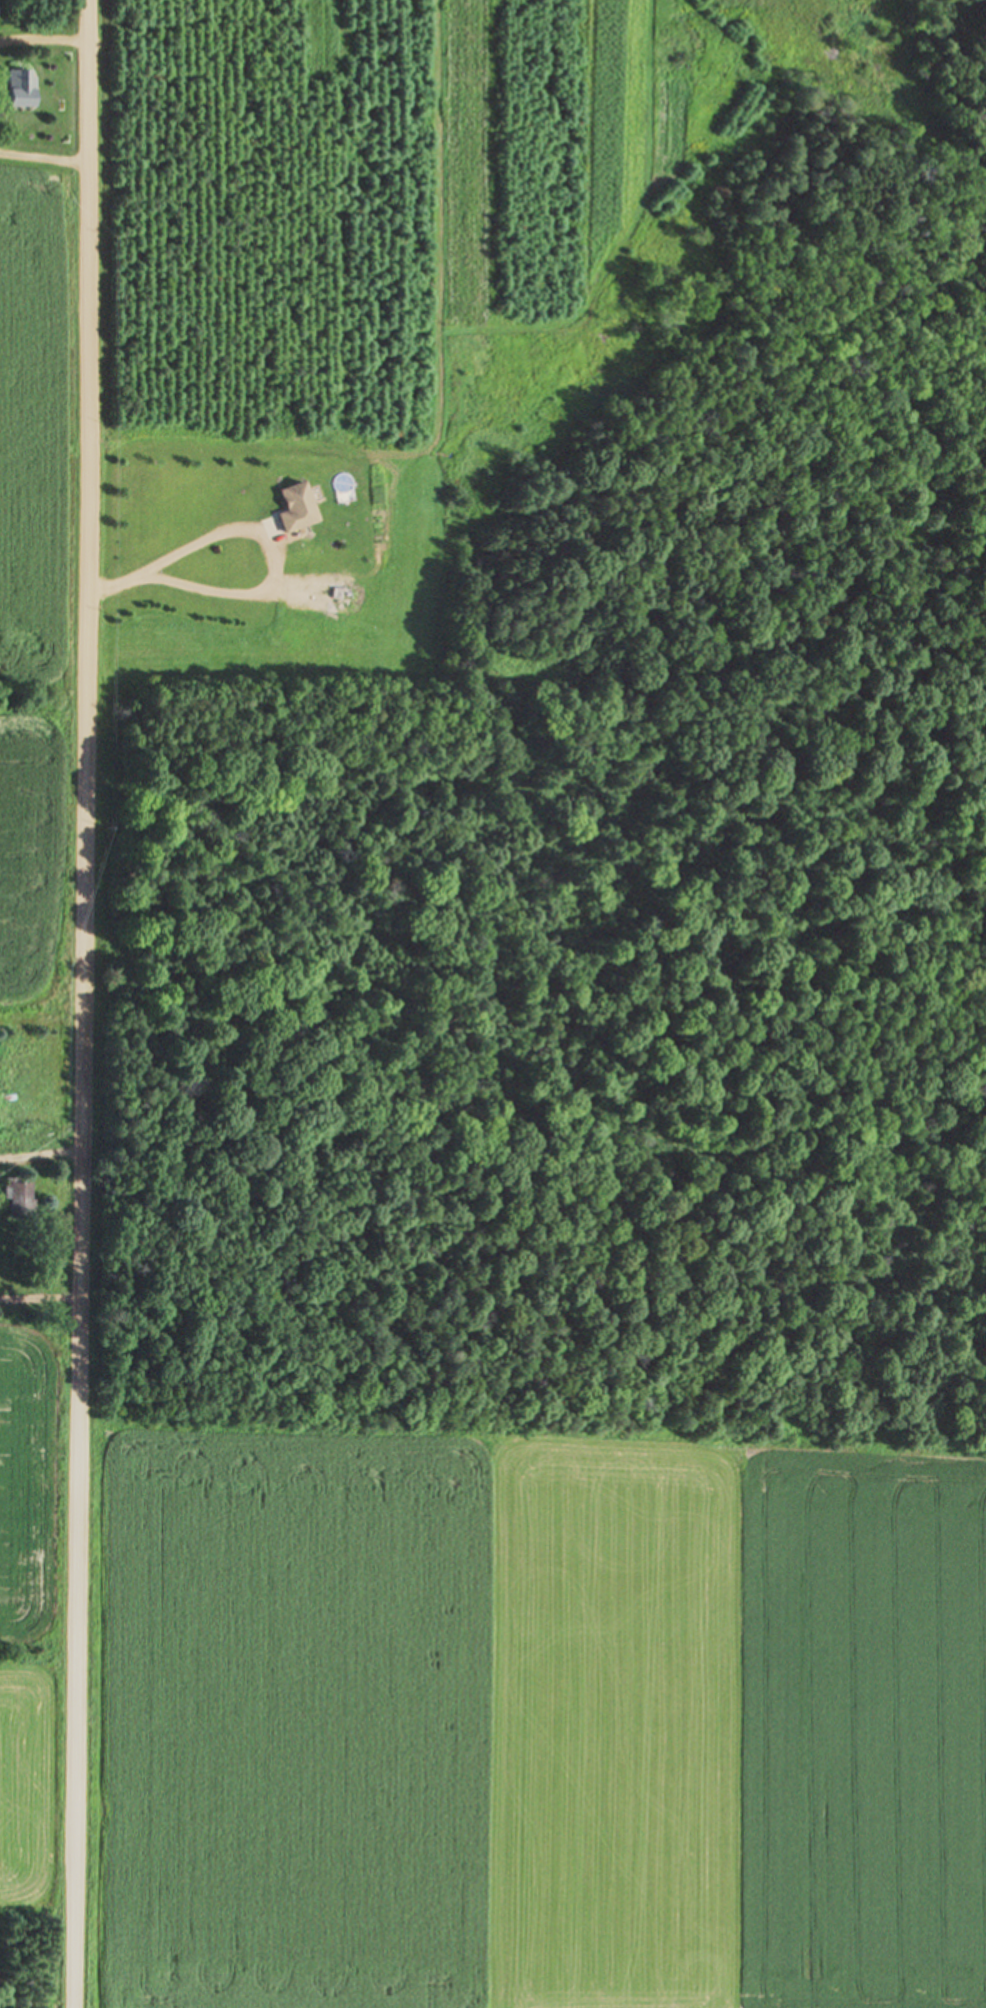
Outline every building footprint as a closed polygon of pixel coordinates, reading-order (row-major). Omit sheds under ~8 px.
[(34,109),(34,72),(7,72),(7,109),(34,109)] [(276,492),(283,513),(275,516),(281,535),(316,523),(303,483),(276,492)] [(6,1223),(32,1223),(32,1181),(6,1181),(6,1223)]
